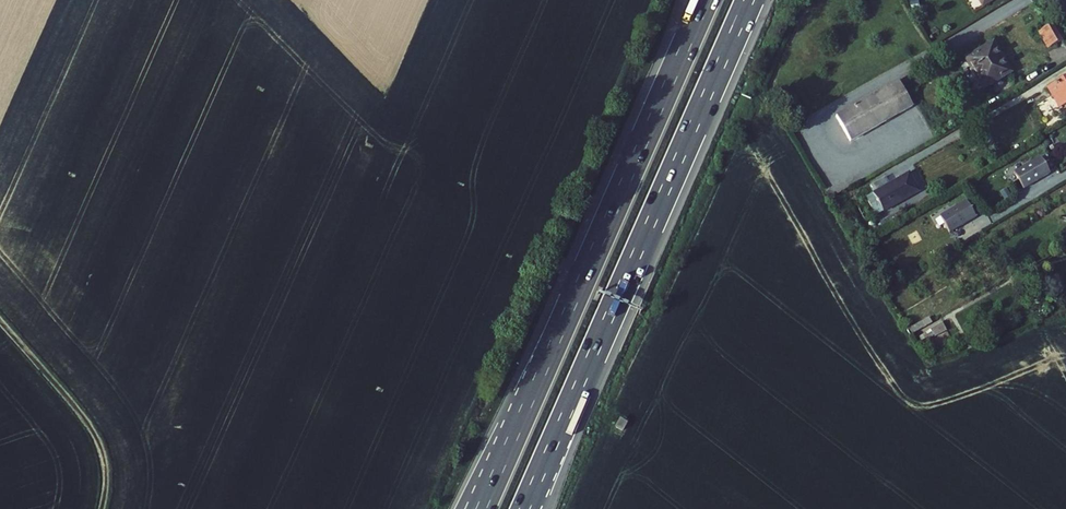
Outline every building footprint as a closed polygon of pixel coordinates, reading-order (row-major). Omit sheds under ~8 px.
[(983,8),(997,0),(978,0),(983,8)] [(1049,48),(1062,41),(1053,24),(1039,32),(1049,48)] [(995,43),(969,59),(985,85),(1011,69),(995,43)] [(1045,91),(1057,110),(1065,105),(1065,79),(1045,91)] [(910,109),(896,84),(835,120),(849,145),(910,109)] [(1039,159),(1013,174),(1023,191),(1049,175),(1039,159)] [(909,173),(874,195),(885,213),(920,191),(909,173)] [(966,203),(940,219),(950,236),(976,220),(966,203)] [(910,335),(932,325),(929,317),(907,327),(910,335)] [(930,327),(934,335),(947,329),(943,321),(930,327)]
